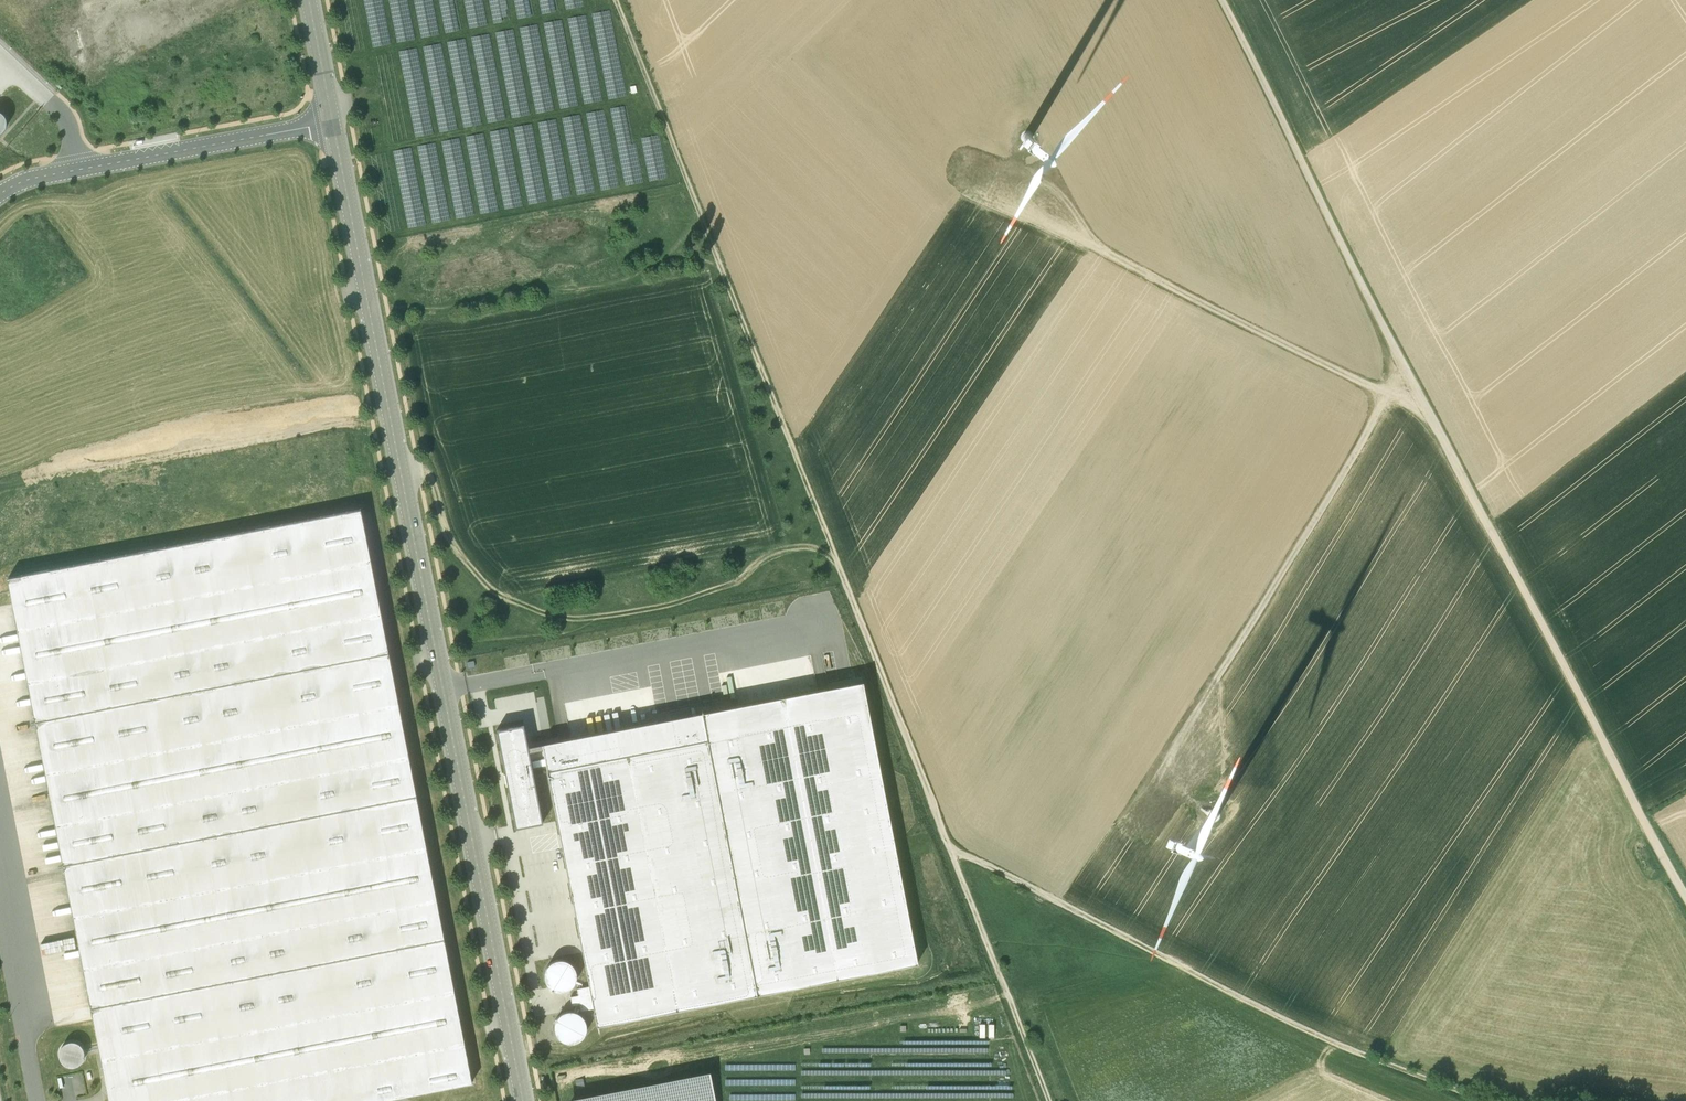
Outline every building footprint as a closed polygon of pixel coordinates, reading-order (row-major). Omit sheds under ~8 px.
[(411,0),(398,0),(393,1),(400,40),(417,38),(411,0)] [(532,15),(530,0),(516,0),(519,17),(532,15)] [(542,12),(555,10),(554,0),(540,0),(542,12)] [(538,23),(522,26),(537,112),(553,109),(538,23)] [(625,105),(612,107),(619,144),(632,141),(625,105)] [(581,114),(564,117),(577,193),(592,190),(589,173),(591,173),(581,114)] [(563,157),(557,118),(540,121),(547,162),(557,160),(557,158),(563,157)] [(361,509),(8,577),(11,592),(110,1100),(374,1100),(453,1086),(472,1082),(361,509)] [(916,963),(859,684),(543,748),(599,1027),(916,963)] [(522,725),(499,729),(517,831),(540,827),(522,725)] [(575,985),(576,957),(549,956),(548,984),(575,985)] [(548,1011),(547,994),(534,995),(535,1011),(548,1011)] [(995,1038),(996,1023),(980,1023),(979,1037),(995,1038)] [(69,1065),(88,1057),(79,1036),(60,1044),(69,1065)] [(709,1072),(565,1099),(565,1100),(714,1100),(709,1072)]
